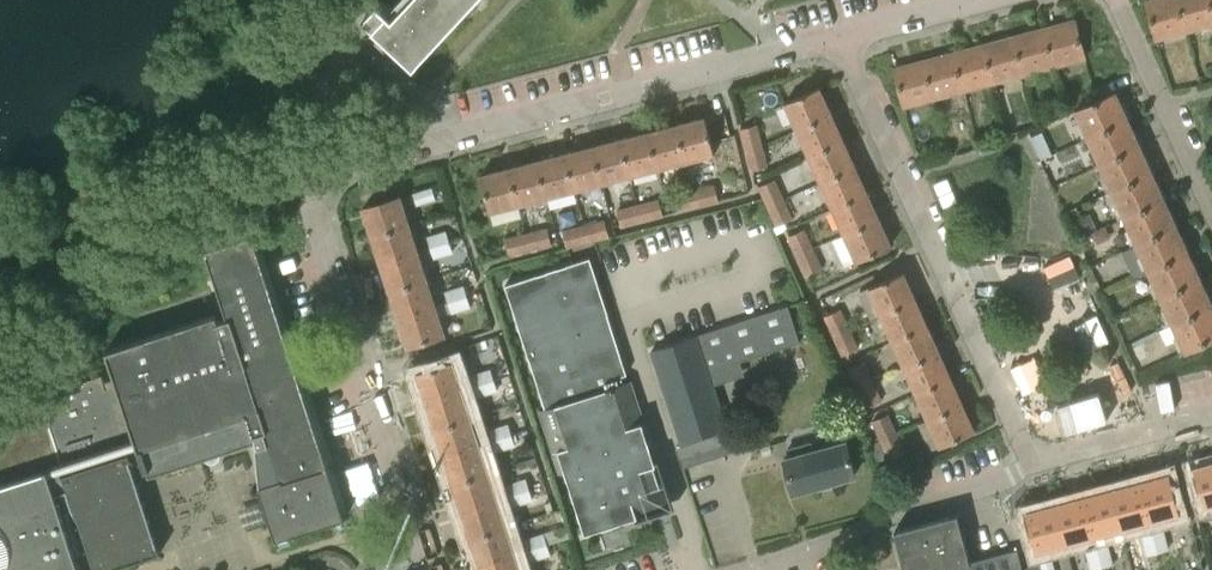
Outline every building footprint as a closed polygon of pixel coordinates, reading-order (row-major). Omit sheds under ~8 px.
[(394,17),(378,3),(364,18),(415,65),(475,0),(409,0),(394,17)] [(1156,40),(1187,31),(1179,0),(1149,0),(1146,1),(1156,40)] [(1187,31),(1211,25),(1211,6),(1211,0),(1179,0),(1187,31)] [(1085,58),(1075,20),(1045,28),(1055,67),(1085,58)] [(1055,67),(1045,28),(1015,36),(1025,75),(1055,67)] [(1025,75),(1015,36),(985,44),(995,82),(1025,75)] [(955,52),(965,91),(995,82),(985,44),(955,52)] [(965,91),(955,52),(924,60),(935,99),(965,91)] [(894,68),(904,107),(935,99),(924,60),(894,68)] [(819,86),(785,101),(797,128),(831,113),(819,86)] [(1075,111),(1087,137),(1127,119),(1129,118),(1125,108),(1123,109),(1115,92),(1075,111)] [(831,113),(797,128),(809,154),(843,139),(831,113)] [(705,115),(675,122),(685,160),(714,152),(705,115)] [(1087,137),(1099,164),(1140,146),(1139,146),(1142,145),(1137,135),(1135,136),(1127,119),(1087,137)] [(648,130),(657,167),(685,160),(675,122),(648,130)] [(740,129),(745,149),(761,145),(756,125),(740,129)] [(657,167),(648,130),(620,137),(630,174),(657,167)] [(630,174),(620,137),(592,144),(602,182),(630,174)] [(821,180),(855,165),(843,139),(809,154),(821,180)] [(1046,143),(1035,148),(1040,159),(1051,154),(1046,143)] [(602,182),(592,144),(564,152),(574,189),(602,182)] [(761,145),(745,149),(750,170),(766,166),(761,145)] [(1147,162),(1140,146),(1099,164),(1111,191),(1153,171),(1149,161),(1147,162)] [(574,189),(564,152),(536,159),(546,196),(574,189)] [(546,196),(536,159),(508,166),(518,204),(546,196)] [(833,207),(867,192),(855,165),(821,180),(833,207)] [(491,211),(518,204),(508,166),(481,173),(491,211)] [(1154,172),(1153,171),(1111,191),(1123,217),(1164,199),(1165,198),(1160,187),(1158,188),(1151,173),(1154,172)] [(759,186),(764,198),(768,206),(782,199),(774,180),(759,186)] [(712,183),(692,188),(698,205),(717,200),(712,183)] [(435,200),(432,187),(413,193),(417,206),(435,200)] [(675,193),(671,194),(675,210),(698,205),(692,188),(675,193)] [(845,233),(879,218),(867,192),(833,207),(845,233)] [(364,207),(373,236),(410,224),(400,196),(364,207)] [(658,198),(637,203),(642,219),(662,214),(658,198)] [(782,199),(768,206),(776,225),(791,219),(782,199)] [(1123,217),(1135,244),(1175,226),(1177,225),(1173,215),(1171,215),(1164,199),(1123,217)] [(637,203),(616,209),(620,225),(642,219),(637,203)] [(1089,214),(1072,222),(1078,235),(1095,227),(1089,214)] [(857,261),(891,246),(879,218),(845,233),(857,261)] [(604,220),(584,226),(589,242),(607,237),(608,237),(604,220)] [(382,263),(418,252),(410,224),(373,236),(382,263)] [(584,226),(562,232),(567,248),(589,242),(584,226)] [(1183,242),(1175,226),(1135,244),(1148,270),(1187,252),(1189,251),(1185,242),(1183,242)] [(546,228),(527,233),(531,249),(550,244),(546,228)] [(788,237),(796,256),(812,249),(803,230),(788,237)] [(427,237),(430,248),(449,242),(446,231),(427,237)] [(43,406),(34,409),(11,416),(0,427),(0,569),(80,569),(51,481),(64,477),(95,569),(102,569),(161,551),(129,453),(138,449),(144,469),(148,468),(150,473),(257,438),(255,432),(259,444),(268,441),(269,443),(253,448),(265,483),(259,485),(276,539),(345,517),(253,233),(205,248),(228,317),(219,320),(217,314),(106,350),(116,378),(104,382),(102,375),(39,395),(43,406)] [(527,233),(504,239),(509,256),(531,249),(527,233)] [(452,254),(449,242),(430,248),(433,259),(452,254)] [(812,249),(796,256),(805,276),(821,269),(812,249)] [(391,291),(427,279),(418,252),(382,263),(391,291)] [(1148,270),(1160,297),(1201,278),(1197,268),(1194,269),(1187,252),(1148,270)] [(561,471),(565,470),(585,533),(668,506),(619,357),(613,338),(587,258),(573,263),(504,285),(544,408),(540,409),(561,471)] [(903,272),(868,288),(880,314),(915,298),(903,272)] [(1201,278),(1160,297),(1172,324),(1211,306),(1211,302),(1209,295),(1207,296),(1199,280),(1201,279),(1201,278)] [(463,286),(433,296),(427,279),(391,291),(400,318),(467,297),(463,286)] [(470,307),(467,297),(448,303),(452,313),(470,307)] [(892,341),(927,325),(915,298),(880,314),(892,341)] [(706,373),(799,343),(787,306),(777,309),(656,349),(649,351),(687,466),(709,459),(732,451),(706,373)] [(1211,306),(1172,324),(1184,351),(1211,339),(1211,308),(1211,306)] [(436,307),(400,318),(409,346),(445,334),(439,317),(436,307)] [(823,316),(832,337),(850,329),(841,309),(823,316)] [(904,366),(938,350),(927,325),(892,341),(904,366)] [(859,348),(850,329),(832,337),(841,356),(859,348)] [(916,393),(950,378),(938,350),(904,366),(916,393)] [(848,369),(857,389),(873,381),(864,361),(848,369)] [(453,362),(417,374),(426,402),(462,391),(459,378),(453,362)] [(490,369),(471,375),(475,387),(494,381),(490,369)] [(882,401),(877,390),(886,386),(882,377),(873,381),(857,389),(865,408),(882,401)] [(928,419),(962,404),(950,378),(916,393),(928,419)] [(497,391),(494,381),(475,387),(478,397),(497,391)] [(462,391),(426,402),(433,425),(435,430),(471,418),(466,401),(462,391)] [(940,446),(974,431),(962,404),(928,419),(940,446)] [(871,421),(880,442),(897,434),(888,413),(871,421)] [(471,418),(435,430),(443,456),(480,444),(471,418)] [(489,430),(493,441),(512,435),(508,424),(489,430)] [(906,454),(897,434),(880,442),(889,461),(906,454)] [(515,446),(512,435),(493,441),(496,452),(515,446)] [(790,458),(784,459),(793,491),(855,474),(846,442),(814,451),(812,442),(792,447),(787,448),(790,458)] [(480,444),(443,456),(452,483),(489,472),(480,444)] [(1211,503),(1211,464),(1195,468),(1205,505),(1211,503)] [(489,472),(452,483),(453,487),(461,511),(498,499),(494,488),(489,472)] [(1168,476),(1139,483),(1149,521),(1178,513),(1168,476)] [(525,478),(506,484),(510,495),(529,489),(525,478)] [(1149,521),(1139,483),(1112,490),(1122,528),(1149,521)] [(498,499),(461,511),(469,538),(506,526),(501,510),(532,500),(529,489),(510,495),(498,499)] [(1122,528),(1112,490),(1084,498),(1094,536),(1122,528)] [(1056,505),(1066,543),(1094,536),(1084,498),(1056,505)] [(1035,541),(1037,551),(1066,543),(1056,505),(1027,513),(1035,541)] [(905,569),(1022,569),(1017,551),(970,563),(957,514),(894,531),(905,569)] [(478,566),(515,554),(506,526),(469,538),(478,566)] [(1164,532),(1152,535),(1157,553),(1168,550),(1164,532)] [(524,539),(528,551),(547,545),(543,533),(524,539)] [(1145,556),(1157,553),(1152,535),(1141,538),(1145,556)] [(551,555),(547,545),(528,551),(532,562),(551,555)] [(1096,549),(1102,567),(1112,564),(1107,546),(1096,549)] [(1086,552),(1091,569),(1102,567),(1096,549),(1086,552)] [(515,554),(478,566),(480,569),(520,569),(515,554)] [(1039,564),(1041,569),(1055,569),(1052,560),(1039,564)]
